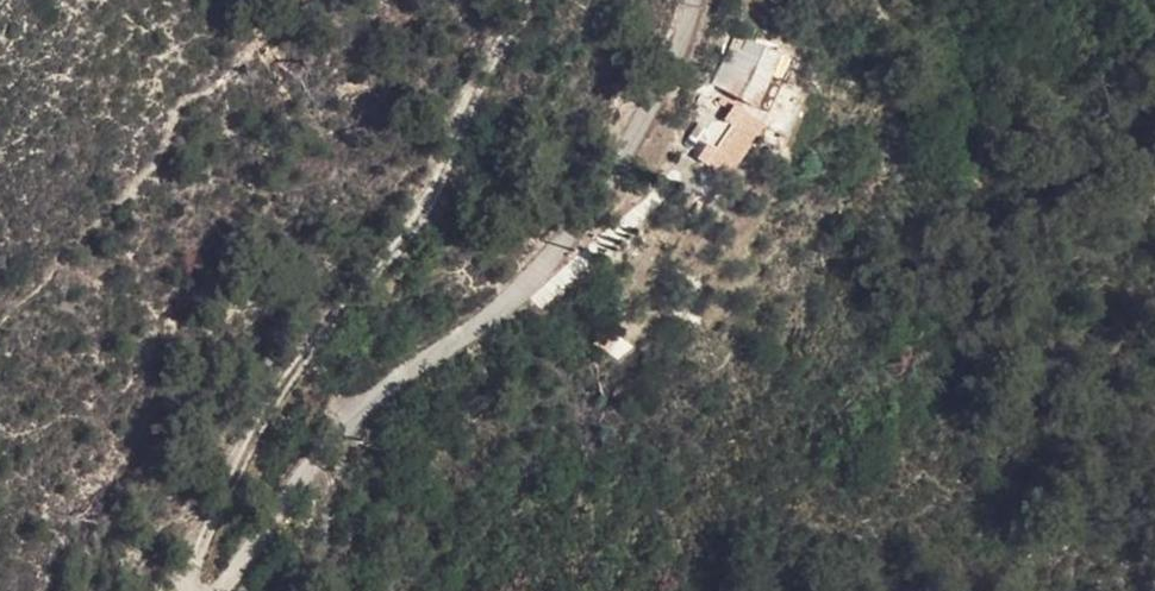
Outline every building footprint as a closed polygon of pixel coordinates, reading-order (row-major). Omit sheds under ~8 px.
[(738,111),(757,122),(784,75),(765,64),(738,111)] [(770,129),(774,132),(801,83),(784,75),(757,122),(770,129)] [(801,83),(774,132),(791,141),(818,91),(801,83)] [(770,129),(764,137),(787,150),(791,141),(774,132),(770,129)] [(749,202),(787,150),(764,137),(724,187),(749,202)]
